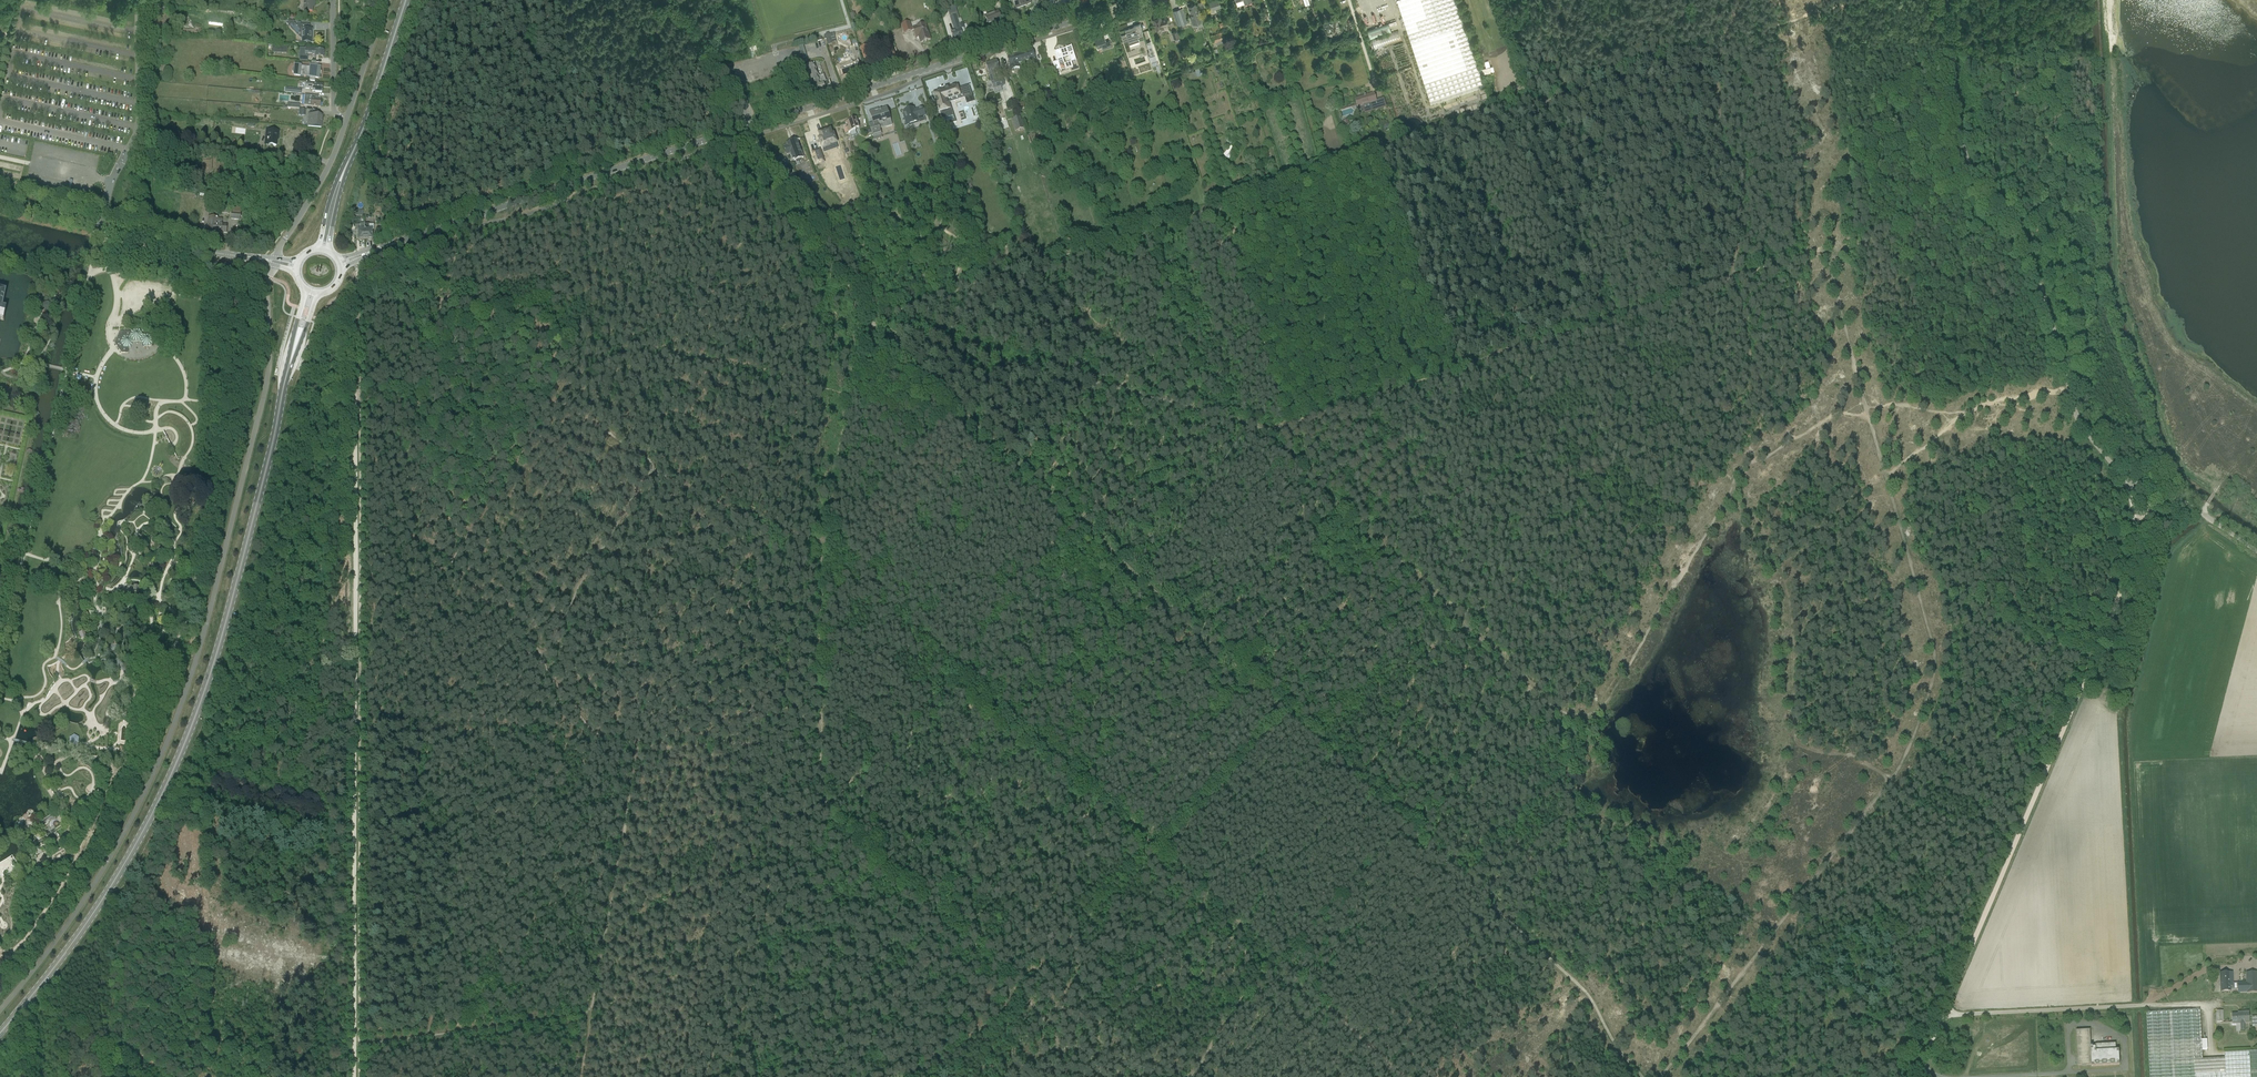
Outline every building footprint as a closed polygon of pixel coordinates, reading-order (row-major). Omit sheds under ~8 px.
[(302,2),(304,2),(304,12),(313,12),(313,5),(315,5),(315,0),(302,0),(302,2)] [(1014,3),(1015,6),(1016,9),(1031,4),(1029,0),(1013,0),(1014,3)] [(1212,9),(1210,10),(1212,15),(1218,13),(1216,7),(1221,6),(1219,0),(1212,0),(1209,1),(1212,9)] [(1431,102),(1484,85),(1472,49),(1456,0),(1397,0),(1431,102)] [(1188,6),(1192,16),(1192,17),(1190,17),(1193,25),(1202,22),(1196,3),(1188,6)] [(1053,7),(1055,13),(1061,10),(1059,4),(1053,7)] [(1172,11),(1177,26),(1187,23),(1182,8),(1172,11)] [(998,12),(985,16),(988,26),(1001,21),(998,12)] [(955,32),(951,33),(954,41),(963,38),(962,35),(966,34),(966,33),(965,33),(964,29),(962,24),(959,25),(956,16),(950,18),(955,32)] [(1153,19),(1157,30),(1164,28),(1164,26),(1170,24),(1167,17),(1161,19),(1160,17),(1153,19)] [(288,21),(288,24),(292,24),(292,27),(292,29),(296,33),(301,33),(301,39),(301,43),(303,43),(314,43),(312,43),(312,29),(310,29),(308,29),(308,25),(295,24),(295,21),(288,21)] [(904,34),(913,31),(910,22),(901,24),(904,34)] [(1126,33),(1121,34),(1124,42),(1128,40),(1129,44),(1140,40),(1138,37),(1144,35),(1140,23),(1134,25),(1134,26),(1125,29),(1126,33)] [(1370,39),(1391,32),(1388,23),(1368,30),(1370,39)] [(916,37),(918,36),(921,43),(931,40),(925,24),(913,28),(916,37)] [(1270,27),(1273,39),(1279,38),(1276,25),(1270,27)] [(1178,30),(1172,32),(1174,39),(1175,39),(1180,37),(1178,30)] [(1372,39),(1375,49),(1402,40),(1399,30),(1372,39)] [(1223,31),(1211,36),(1213,42),(1216,41),(1225,38),(1223,31)] [(831,38),(835,37),(834,33),(829,35),(828,34),(826,34),(826,35),(824,36),(825,40),(826,40),(827,45),(832,44),(831,38)] [(1102,45),(1103,48),(1113,45),(1110,39),(1106,41),(1104,35),(1095,38),(1098,46),(1102,45)] [(1150,55),(1152,62),(1157,60),(1151,41),(1147,42),(1151,55),(1150,55)] [(1055,52),(1055,51),(1054,51),(1058,62),(1060,69),(1061,72),(1061,71),(1066,69),(1066,70),(1063,59),(1069,57),(1071,63),(1071,62),(1076,61),(1071,46),(1071,47),(1066,48),(1066,49),(1064,49),(1062,50),(1061,50),(1062,50),(1060,51),(1060,50),(1059,50),(1055,52)] [(892,48),(881,51),(885,63),(892,61),(893,62),(895,61),(896,60),(892,48)] [(871,56),(869,50),(862,53),(864,59),(871,56)] [(1035,59),(1034,55),(1033,50),(1020,53),(1023,63),(1035,59)] [(1007,57),(1009,63),(1011,70),(1018,68),(1017,64),(1023,63),(1020,53),(1007,57)] [(997,60),(986,64),(992,86),(993,89),(994,89),(995,93),(1002,91),(1001,87),(1004,86),(1002,80),(998,81),(994,71),(1000,69),(997,60)] [(832,88),(830,81),(827,82),(827,80),(826,81),(824,75),(819,77),(814,63),(813,63),(813,64),(806,67),(815,94),(832,88)] [(860,72),(857,63),(848,66),(848,65),(841,68),(844,76),(850,74),(850,75),(860,72)] [(292,71),(292,72),(293,72),(293,73),(293,76),(300,77),(300,76),(300,74),(310,75),(310,78),(310,81),(315,82),(315,79),(320,79),(320,75),(321,75),(322,71),(321,71),(321,67),(316,66),(316,67),(311,66),(311,69),(301,68),(301,66),(301,65),(294,64),(294,67),(294,68),(293,68),(293,69),(292,70),(292,71)] [(803,73),(801,68),(794,70),(782,74),(783,79),(803,73)] [(274,92),(296,93),(297,87),(293,86),(293,84),(275,82),(274,92)] [(312,89),(312,92),(322,93),(322,92),(323,92),(323,89),(322,89),(322,85),(317,85),(317,84),(306,83),(305,89),(312,89)] [(956,118),(955,116),(954,116),(953,115),(949,116),(947,110),(951,109),(948,100),(953,98),(950,88),(933,93),(942,119),(941,119),(943,124),(955,120),(956,118)] [(1364,97),(1355,99),(1357,108),(1362,106),(1369,104),(1372,112),(1378,109),(1376,102),(1376,101),(1373,94),(1365,96),(1364,96),(1364,97)] [(305,95),(304,101),(304,106),(310,106),(320,107),(321,100),(318,100),(318,96),(305,95)] [(912,109),(905,112),(907,117),(905,117),(908,125),(919,121),(918,118),(926,115),(924,107),(912,111),(912,109)] [(873,123),(869,124),(873,138),(882,135),(880,129),(879,126),(884,124),(886,128),(892,125),(891,122),(887,108),(879,111),(878,109),(869,112),(871,117),(873,123)] [(1469,119),(1469,121),(1469,122),(1492,114),(1490,108),(1482,110),(1482,109),(1477,111),(1478,111),(1470,114),(1471,118),(1469,119)] [(308,127),(321,128),(322,116),(309,114),(308,127)] [(1020,117),(1013,119),(1017,131),(1024,129),(1020,117)] [(843,128),(845,134),(856,131),(855,129),(859,128),(856,118),(851,119),(852,121),(845,123),(846,126),(844,127),(843,127),(843,128)] [(268,130),(267,145),(276,146),(277,137),(278,137),(279,131),(268,130)] [(821,139),(819,139),(820,143),(822,149),(830,146),(837,144),(834,135),(832,135),(830,130),(819,134),(821,139)] [(793,161),(794,161),(804,158),(797,140),(787,144),(787,146),(784,147),(786,152),(789,151),(793,161)] [(188,142),(187,150),(195,150),(196,142),(188,142)] [(1230,152),(1228,150),(1223,155),(1229,160),(1237,150),(1234,148),(1230,152)] [(820,150),(812,152),(817,165),(824,162),(820,150)] [(202,172),(212,173),(212,158),(203,158),(202,172)] [(941,166),(941,167),(942,171),(944,175),(949,173),(947,165),(941,166)] [(232,207),(231,212),(231,220),(240,221),(242,208),(232,207)] [(218,218),(209,217),(207,231),(217,232),(217,224),(218,224),(218,222),(218,219),(218,218)] [(218,219),(218,222),(218,224),(217,224),(217,232),(226,233),(227,225),(223,224),(223,222),(223,219),(218,219)] [(48,303),(44,304),(43,309),(46,312),(51,310),(52,306),(48,303)] [(131,333),(128,331),(120,332),(118,336),(115,343),(122,353),(128,353),(128,348),(131,348),(134,342),(140,341),(144,347),(151,346),(154,340),(150,334),(143,335),(139,329),(133,330),(131,333)] [(169,430),(164,432),(169,443),(174,440),(169,430)] [(139,595),(140,588),(135,587),(134,588),(129,587),(129,588),(128,590),(124,589),(123,597),(131,599),(132,594),(133,594),(139,595)] [(15,659),(20,661),(23,654),(15,650),(12,655),(16,657),(15,659)] [(74,735),(69,738),(69,743),(74,746),(79,743),(78,738),(74,735)] [(163,806),(167,798),(161,795),(158,804),(163,806)] [(2230,991),(2230,987),(2230,979),(2232,979),(2232,972),(2220,973),(2221,992),(2230,991)] [(2247,993),(2256,993),(2256,973),(2246,973),(2247,986),(2238,987),(2238,993),(2247,993)] [(2202,1058),(2202,1050),(2201,1040),(2200,1010),(2146,1012),(2150,1076),(2225,1076),(2224,1058),(2202,1059),(2202,1058)] [(2240,1030),(2245,1030),(2245,1023),(2249,1023),(2249,1012),(2240,1012),(2240,1014),(2232,1014),(2232,1024),(2240,1024),(2240,1030)] [(2078,1065),(2091,1065),(2091,1066),(2119,1065),(2119,1050),(2116,1050),(2115,1043),(2095,1044),(2095,1046),(2092,1046),(2091,1046),(2090,1029),(2076,1030),(2077,1058),(2077,1059),(2078,1059),(2078,1060),(2078,1061),(2077,1061),(2077,1062),(2078,1062),(2078,1065)] [(2225,1054),(2226,1076),(2256,1076),(2256,1052),(2225,1054)]
